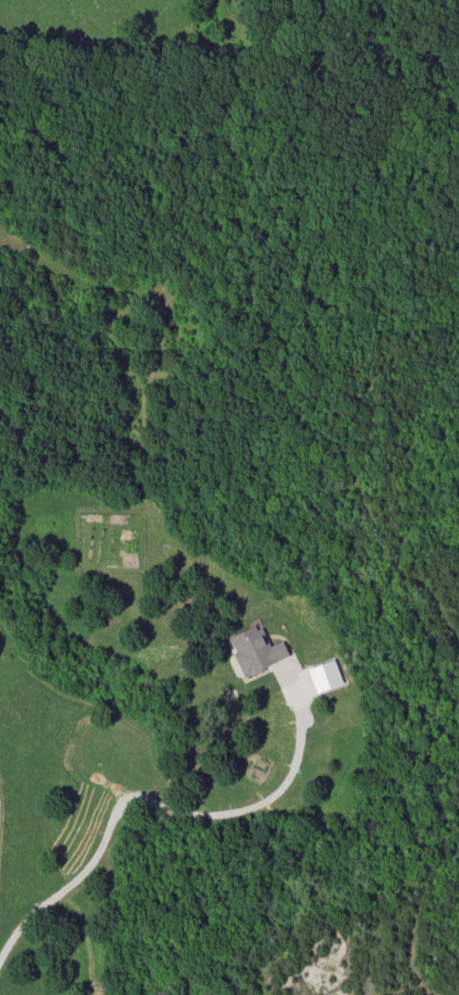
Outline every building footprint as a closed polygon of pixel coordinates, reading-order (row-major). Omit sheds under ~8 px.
[(289,657),(282,641),(267,647),(257,624),(226,637),(233,652),(230,653),(241,678),(289,657)] [(306,669),(315,693),(342,683),(333,659),(306,669)]
